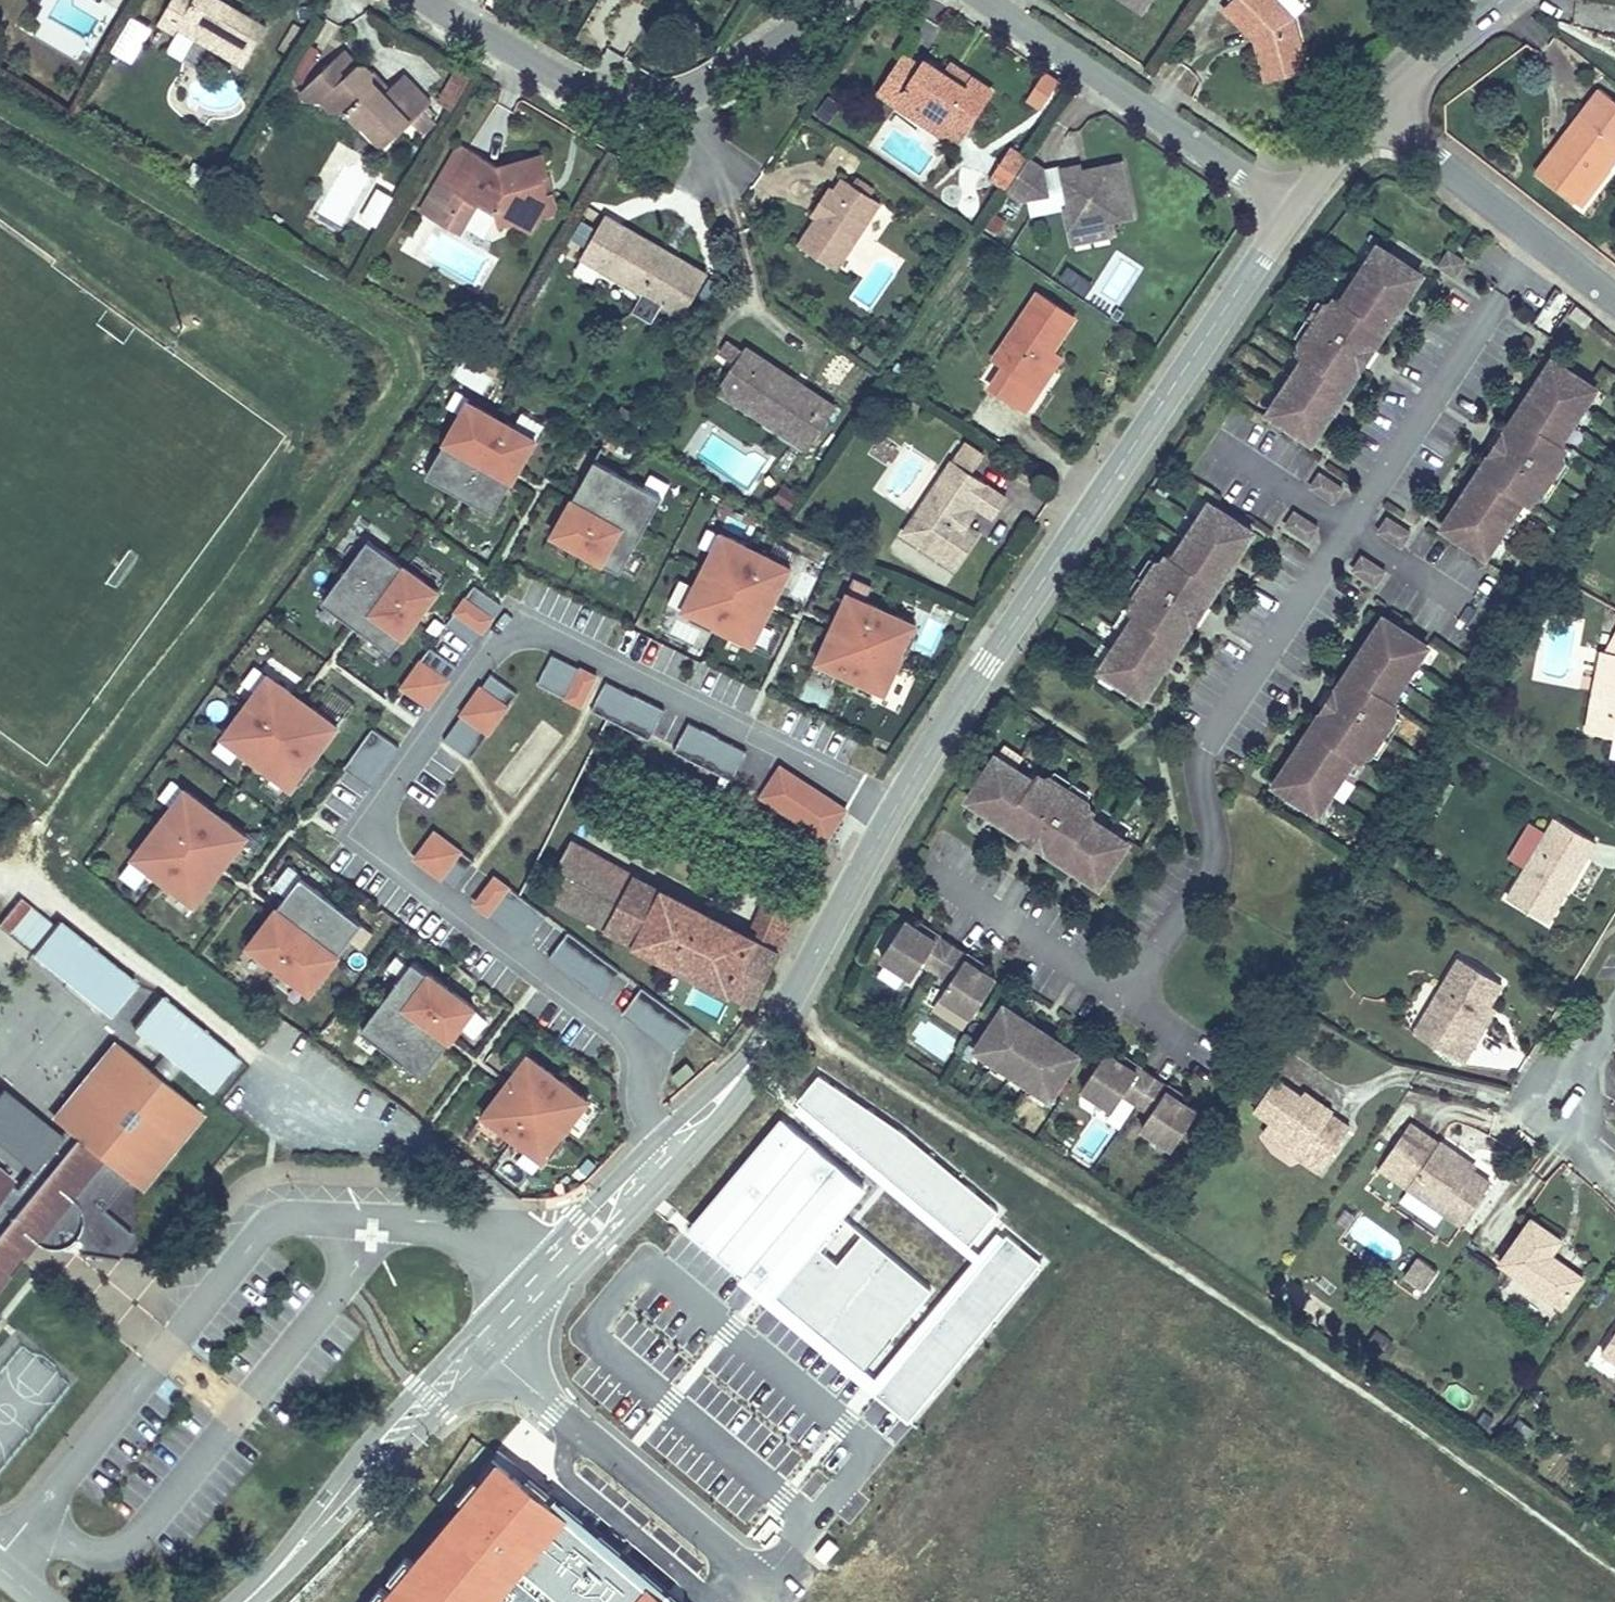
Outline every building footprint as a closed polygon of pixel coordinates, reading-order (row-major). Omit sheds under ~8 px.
[(182,13),(186,6),(247,40),(269,0),(159,0),(182,13)] [(1146,0),(1111,0),(1138,17),(1140,16),(1149,2),(1146,0)] [(1234,27),(1239,48),(1287,35),(1277,1),(1277,0),(1208,0),(1234,27)] [(331,38),(347,23),(314,5),(304,23),(331,38)] [(131,12),(109,48),(131,61),(153,25),(131,12)] [(926,30),(907,19),(880,66),(896,75),(908,55),(933,70),(929,77),(947,88),(951,81),(973,94),(998,52),(978,40),(972,50),(950,37),(929,25),(926,30)] [(359,34),(347,23),(331,38),(304,23),(286,55),(303,65),(293,74),(311,94),(319,87),(328,95),(335,98),(352,100),(359,107),(399,103),(414,90),(424,101),(446,79),(415,46),(403,58),(389,72),(376,60),(374,47),(378,34),(359,34)] [(403,58),(378,34),(374,47),(376,60),(389,72),(403,58)] [(1291,52),(1287,35),(1239,48),(1244,65),(1291,52)] [(973,94),(951,81),(947,88),(929,77),(933,70),(908,55),(896,75),(962,113),(973,94)] [(456,64),(436,101),(451,109),(471,72),(456,64)] [(1024,98),(1042,109),(1059,80),(1042,69),(1024,98)] [(1597,79),(1578,101),(1586,107),(1539,165),(1574,194),(1575,194),(1614,144),(1614,94),(1597,79)] [(387,136),(424,101),(414,90),(399,103),(359,107),(385,136),(387,136)] [(1539,165),(1586,107),(1578,101),(1532,160),(1539,165)] [(1096,189),(1134,181),(1121,120),(1087,128),(1085,122),(1060,128),(1069,168),(1063,169),(1069,195),(1096,189)] [(480,127),(474,124),(451,165),(438,157),(421,186),(438,196),(450,192),(462,171),(480,181),(486,184),(490,187),(492,190),(496,203),(517,198),(528,204),(531,204),(540,190),(562,184),(548,130),(497,138),(480,127)] [(801,215),(847,243),(893,169),(848,142),(840,155),(831,150),(810,185),(817,188),(801,215)] [(1614,155),(1614,144),(1575,194),(1580,199),(1614,155)] [(386,207),(401,181),(381,169),(366,196),(386,207)] [(480,181),(462,171),(450,192),(438,196),(463,210),(480,181)] [(583,225),(684,282),(685,282),(710,238),(608,181),(583,225)] [(1096,189),(1069,195),(1072,211),(1100,205),(1096,189)] [(1388,359),(1435,287),(1392,258),(1357,312),(1351,309),(1344,320),(1320,356),(1313,367),(1319,371),(1283,425),(1326,454),(1374,381),(1348,364),(1362,342),(1388,359)] [(1013,334),(999,356),(1035,377),(1047,355),(1036,348),(1056,313),(1061,316),(1080,282),(1040,259),(1001,327),(1013,334)] [(731,323),(742,307),(735,302),(723,319),(731,323)] [(1577,306),(1569,316),(1585,328),(1593,319),(1577,306)] [(846,369),(742,307),(731,323),(742,331),(730,348),(756,364),(749,371),(767,382),(772,374),(800,390),(795,399),(819,413),(846,369)] [(1320,356),(1344,320),(1333,312),(1309,349),(1320,356)] [(1049,356),(1069,321),(1061,316),(1056,313),(1036,348),(1047,355),(1049,356)] [(1374,381),(1388,359),(1362,342),(1348,364),(1374,381)] [(756,364),(730,348),(725,356),(749,371),(756,364)] [(1505,467),(1457,539),(1500,568),(1536,513),(1542,517),(1549,506),(1573,470),(1580,459),(1574,455),(1610,401),(1567,372),(1519,445),(1545,462),(1531,484),(1505,467)] [(800,390),(772,374),(767,382),(795,399),(800,390)] [(545,443),(474,404),(432,479),(503,518),(520,486),(523,482),(526,476),(545,443)] [(927,477),(915,498),(972,533),(989,506),(982,502),(965,493),(980,469),(997,479),(1006,483),(1009,481),(1019,464),(959,427),(951,441),(965,449),(942,486),(927,477)] [(942,486),(965,449),(951,441),(927,477),(942,486)] [(1519,445),(1505,467),(1531,484),(1545,462),(1519,445)] [(669,501),(599,462),(580,494),(577,500),(575,504),(557,537),(627,576),(669,501)] [(982,502),(997,479),(980,469),(965,493),(982,502)] [(1322,471),(1311,487),(1334,502),(1345,486),(1322,471)] [(1309,541),(1319,526),(1294,511),(1285,526),(1309,541)] [(1219,616),(1267,544),(1224,515),(1188,570),(1182,566),(1175,577),(1151,613),(1144,624),(1150,628),(1114,682),(1157,711),(1205,638),(1179,621),(1193,599),(1219,616)] [(1389,515),(1378,530),(1401,546),(1412,531),(1389,515)] [(803,570),(727,533),(688,614),(764,650),(781,616),(784,611),(786,609),(803,570)] [(439,589),(376,543),(326,611),(355,633),(359,635),(389,657),(439,589)] [(1151,613),(1175,577),(1164,569),(1140,606),(1151,613)] [(474,582),(444,624),(473,645),(503,603),(482,588),(474,582)] [(933,625),(855,592),(840,624),(838,629),(836,634),(822,668),(900,702),(933,625)] [(1205,638),(1219,616),(1193,599),(1179,621),(1205,638)] [(1598,641),(1614,644),(1614,611),(1598,641)] [(1336,725),(1289,797),(1332,825),(1367,771),(1373,775),(1380,764),(1404,727),(1411,717),(1405,713),(1441,658),(1398,630),(1350,703),(1377,720),(1362,742),(1336,725)] [(1598,641),(1595,641),(1585,703),(1599,705),(1595,726),(1614,729),(1614,644),(1598,641)] [(429,646),(399,688),(403,691),(428,709),(459,667),(429,646)] [(600,677),(553,653),(537,684),(585,708),(600,677)] [(491,678),(445,740),(471,759),(516,696),(491,678)] [(304,701),(278,681),(227,750),(291,796),(341,727),(309,704),(304,701)] [(667,714),(612,686),(596,717),(609,723),(651,744),(667,714)] [(1350,703),(1336,725),(1362,742),(1377,720),(1350,703)] [(1595,726),(1599,705),(1585,703),(1582,723),(1595,726)] [(373,724),(342,765),(372,787),(402,745),(373,724)] [(749,757),(691,726),(675,757),(734,787),(749,757)] [(859,815),(786,766),(762,800),(835,850),(859,815)] [(1063,803),(1006,766),(978,809),(1014,833),(1010,838),(1021,845),(1058,869),(1069,876),(1073,871),(1113,897),(1141,854),(1085,817),(1068,843),(1046,829),(1063,803)] [(255,841),(192,795),(141,863),(205,910),(225,882),(229,878),(232,873),(255,841)] [(1068,843),(1085,817),(1063,803),(1046,829),(1068,843)] [(1551,912),(1594,840),(1553,816),(1511,886),(1551,912)] [(469,859),(437,835),(416,862),(447,886),(469,859)] [(1058,869),(1021,845),(1014,857),(1050,881),(1058,869)] [(740,928),(580,850),(551,907),(740,998),(792,896),(764,882),(740,928)] [(497,880),(478,908),(535,947),(554,919),(521,896),(497,880)] [(368,927),(305,881),(285,908),(281,913),(277,919),(254,950),(318,996),(368,927)] [(19,895),(10,907),(0,920),(0,928),(25,948),(49,919),(19,895)] [(133,974),(53,913),(49,919),(25,948),(105,1010),(133,974)] [(551,955),(565,933),(553,926),(539,949),(551,955)] [(933,941),(919,932),(895,969),(926,990),(935,975),(964,994),(954,1008),(985,1029),(1010,991),(996,982),(988,977),(991,973),(944,942),(941,946),(933,941)] [(27,955),(0,933),(0,956),(16,969),(27,955)] [(571,935),(554,956),(608,998),(625,977),(571,935)] [(941,946),(944,942),(936,936),(933,941),(941,946)] [(1474,1020),(1486,1001),(1502,975),(1463,952),(1426,1013),(1446,1024),(1432,1048),(1461,1065),(1485,1026),(1474,1020)] [(479,1011),(416,964),(365,1033),(429,1079),(451,1050),(453,1046),(456,1042),(479,1011)] [(999,978),(991,973),(988,977),(996,982),(999,978)] [(627,976),(611,1006),(625,1013),(641,983),(627,976)] [(234,1047),(155,987),(127,1022),(206,1083),(234,1047)] [(626,1016),(680,1056),(698,1031),(644,991),(626,1016)] [(1485,1026),(1496,1007),(1486,1001),(1474,1020),(1485,1026)] [(1432,1048),(1446,1024),(1426,1013),(1412,1037),(1432,1048)] [(1063,1110),(1092,1067),(1018,1018),(990,1061),(1063,1110)] [(199,1098),(120,1034),(51,1117),(58,1123),(53,1129),(25,1163),(16,1176),(0,1163),(0,1279),(30,1241),(53,1246),(112,1252),(130,1228),(100,1202),(123,1172),(134,1180),(199,1098)] [(602,1110),(535,1054),(511,1083),(507,1087),(504,1091),(481,1118),(548,1174),(602,1110)] [(694,1072),(687,1063),(674,1073),(681,1082),(694,1072)] [(1134,1073),(1120,1064),(1095,1101),(1127,1122),(1136,1107),(1165,1126),(1155,1140),(1186,1160),(1211,1123),(1197,1114),(1189,1108),(1191,1104),(1145,1074),(1142,1078),(1134,1073)] [(1142,1078),(1145,1074),(1137,1068),(1134,1073),(1142,1078)] [(0,1085),(0,1142),(25,1163),(53,1129),(0,1085)] [(832,1085),(812,1111),(985,1253),(1012,1220),(921,1135),(832,1085)] [(1303,1108),(1273,1088),(1254,1116),(1272,1127),(1284,1135),(1278,1144),(1304,1161),(1300,1167),(1320,1180),(1351,1133),(1331,1120),(1334,1116),(1308,1099),(1303,1108)] [(1200,1110),(1191,1104),(1189,1108),(1197,1114),(1200,1110)] [(1461,1174),(1466,1166),(1407,1126),(1385,1158),(1415,1179),(1405,1194),(1457,1229),(1484,1189),(1461,1174)] [(1278,1144),(1284,1135),(1272,1127),(1262,1142),(1300,1167),(1304,1161),(1278,1144)] [(795,1130),(706,1238),(878,1381),(944,1301),(854,1226),(877,1198),(795,1130)] [(1569,1280),(1543,1260),(1552,1248),(1520,1225),(1490,1269),(1547,1310),(1569,1280)] [(53,1246),(30,1241),(0,1279),(0,1313),(33,1270),(53,1246)] [(1018,1247),(885,1406),(920,1436),(1053,1276),(1018,1247)] [(1420,1297),(1437,1269),(1413,1254),(1395,1282),(1420,1297)] [(1591,1361),(1614,1377),(1614,1375),(1614,1327),(1591,1361)] [(1468,1407),(1473,1392),(1454,1386),(1449,1401),(1468,1407)] [(502,1469),(462,1518),(469,1524),(448,1550),(455,1555),(438,1576),(430,1570),(403,1601),(661,1601),(502,1469)]
